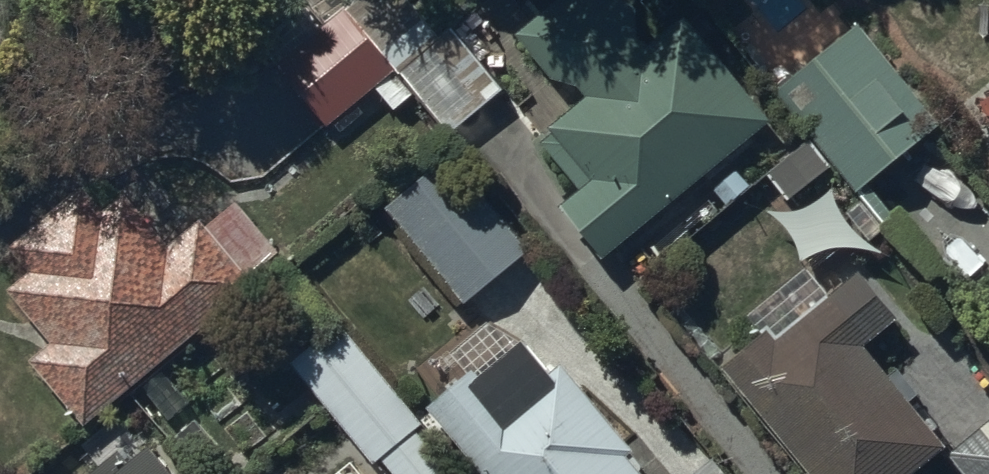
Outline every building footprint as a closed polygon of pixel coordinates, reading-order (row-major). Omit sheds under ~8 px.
[(261,31),(328,115),(377,77),(396,101),(421,81),(452,119),(505,77),(455,13),(430,33),(403,0),(300,0),(261,31)] [(692,0),(679,0),(651,22),(637,4),(642,0),(533,0),(516,13),(574,87),(549,107),(562,123),(552,131),(582,169),(566,183),(609,238),(776,106),(692,0)] [(941,108),(858,5),(773,71),(812,121),(768,156),(791,185),(838,148),(859,174),(941,108)] [(455,138),(388,191),(465,289),(532,235),(455,138)] [(86,408),(256,269),(248,260),(279,235),(238,184),(206,210),(198,200),(174,220),(130,167),(107,186),(88,163),(12,225),(32,249),(8,268),(53,323),(31,341),(86,408)] [(946,424),(868,335),(910,298),(864,245),(827,278),(803,250),(749,297),(765,314),(727,348),(832,473),(890,473),(946,424)] [(454,458),(416,413),(425,406),(340,305),(290,348),(383,457),(363,473),(435,473),(454,458)] [(503,473),(663,473),(631,435),(634,433),(564,347),(553,356),(525,321),(475,362),(470,356),(432,387),(503,473)] [(950,437),(981,473),(988,473),(988,404),(950,437)] [(151,428),(138,438),(114,409),(73,442),(86,457),(65,473),(189,473),(151,428)]
